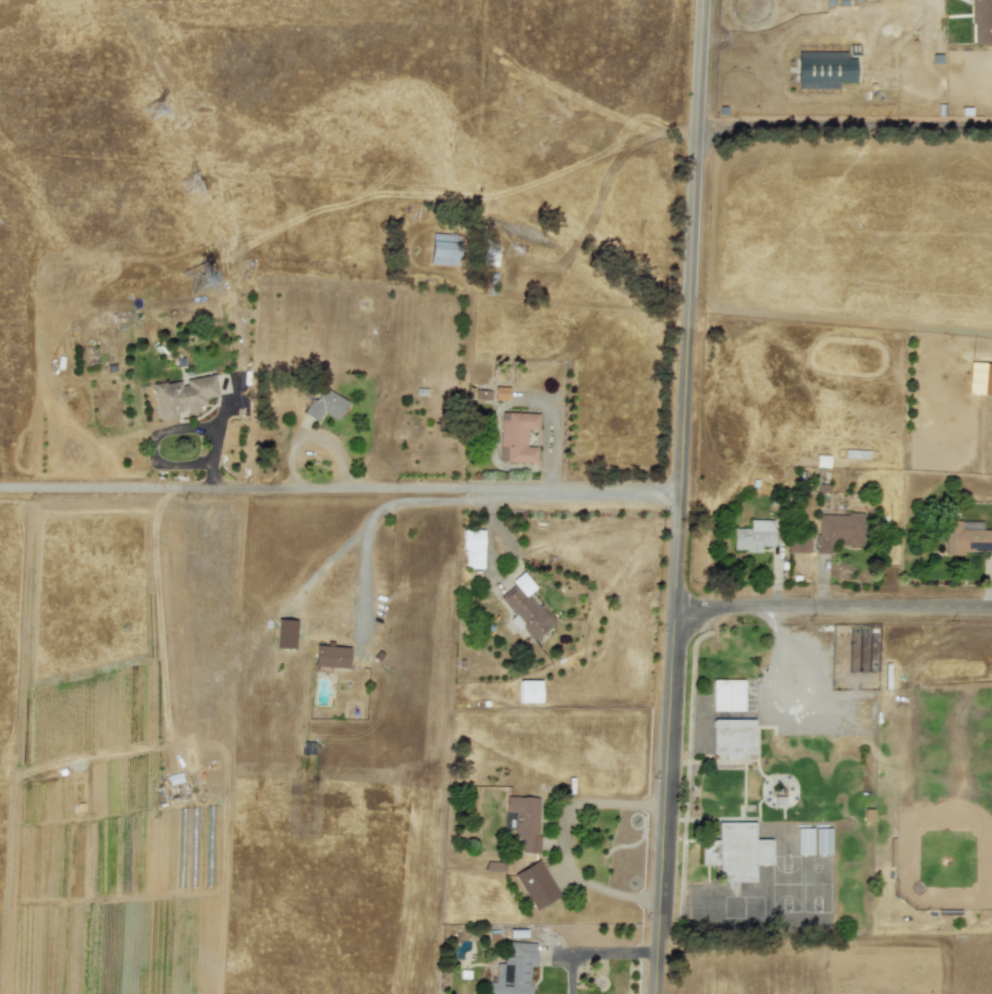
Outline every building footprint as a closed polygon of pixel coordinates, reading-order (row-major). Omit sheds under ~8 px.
[(991,44),(991,0),(971,0),(972,44),(991,44)] [(846,51),(797,51),(797,88),(838,88),(838,82),(855,82),(855,58),(846,57),(846,51)] [(429,264),(457,265),(458,235),(431,233),(429,264)] [(483,265),(497,266),(497,247),(483,246),(483,265)] [(969,362),(968,394),(991,394),(991,363),(969,362)] [(157,421),(180,418),(179,409),(185,408),(186,415),(200,413),(198,401),(217,398),(214,375),(182,379),(182,380),(151,384),(157,421)] [(321,411),(336,419),(347,401),(320,386),(304,414),(315,421),(321,411)] [(494,400),(508,400),(507,387),(494,387),(494,400)] [(536,463),(536,447),(525,446),(526,430),(537,430),(538,414),(501,412),(499,462),(536,463)] [(829,467),(829,456),(816,455),(815,467),(829,467)] [(817,513),(816,553),(833,553),(833,543),(862,544),(862,514),(817,513)] [(733,551),(760,551),(760,546),(774,546),(773,519),(749,520),(750,528),(733,528),(733,551)] [(978,530),(960,530),(961,521),(945,521),(944,555),(964,555),(964,551),(991,552),(991,530),(978,530)] [(482,530),(464,530),(463,568),(482,569),(482,530)] [(787,551),(810,552),(810,536),(788,535),(787,551)] [(536,587),(523,571),(511,581),(514,585),(498,598),(514,616),(509,620),(517,630),(521,627),(532,641),(554,623),(529,593),(536,587)] [(275,647),(295,648),(296,620),(276,619),(275,647)] [(314,667),(347,669),(349,647),(315,645),(314,667)] [(712,711),(743,711),(743,680),(712,679),(712,711)] [(540,681),(519,680),(518,702),(539,703),(540,681)] [(712,754),(724,754),(724,758),(742,758),(742,754),(753,754),(753,719),(711,719),(712,754)] [(539,797),(505,796),(505,812),(514,812),(514,820),(504,820),(504,830),(514,830),(514,838),(521,838),(521,853),(538,853),(539,797)] [(754,881),(754,865),(771,865),(771,839),(754,839),(754,822),(717,822),(717,839),(700,839),(700,865),(718,865),(718,882),(754,881)] [(796,854),(812,854),(811,828),(796,828),(796,854)] [(830,854),(830,828),(814,828),(814,855),(830,854)] [(265,832),(249,832),(249,842),(265,842),(265,832)] [(534,910),(559,895),(538,860),(513,874),(534,910)] [(530,967),(535,967),(535,943),(508,942),(508,956),(503,956),(503,964),(495,963),(495,982),(488,982),(488,993),(529,993),(530,967)]
